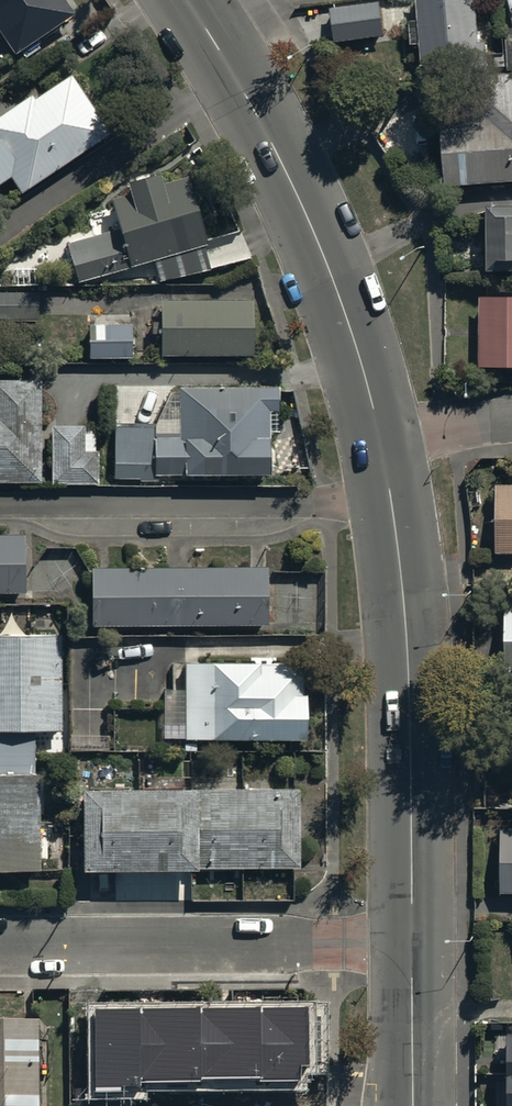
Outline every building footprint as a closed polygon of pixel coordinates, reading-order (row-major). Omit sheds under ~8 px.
[(63,0),(0,0),(0,36),(11,52),(71,11),(63,0)] [(333,40),(381,33),(376,0),(361,0),(328,5),(333,40)] [(473,0),(414,0),(414,2),(409,2),(410,17),(407,17),(409,40),(418,40),(420,75),(486,70),(483,39),(476,39),(473,0)] [(34,93),(30,87),(0,107),(0,177),(9,171),(20,187),(110,128),(71,69),(34,93)] [(486,73),(488,97),(437,100),(441,183),(511,179),(511,71),(486,73)] [(66,239),(77,275),(208,235),(187,169),(164,176),(160,164),(127,175),(130,186),(113,191),(122,221),(66,239)] [(484,271),(511,270),(511,205),(483,206),(484,271)] [(203,240),(154,255),(161,277),(210,263),(203,240)] [(0,292),(0,320),(39,321),(39,293),(0,292)] [(251,293),(160,293),(160,349),(251,349),(251,293)] [(478,368),(511,367),(511,295),(477,295),(478,368)] [(132,318),(89,318),(88,351),(131,351),(131,335),(139,335),(139,320),(132,320),(132,318)] [(40,374),(0,374),(0,476),(40,476),(40,374)] [(279,387),(181,387),(181,439),(155,439),(155,427),(116,427),(117,477),(271,477),(271,412),(279,412),(279,387)] [(52,420),(52,478),(100,478),(99,437),(95,437),(95,424),(84,424),(84,420),(52,420)] [(511,467),(511,479),(496,479),(496,548),(511,548),(511,467)] [(0,528),(0,587),(25,587),(24,528),(0,528)] [(268,560),(90,562),(90,620),(268,618),(268,560)] [(37,869),(36,771),(34,771),(33,731),(62,730),(61,633),(0,633),(0,869),(37,869)] [(257,655),(184,655),(184,664),(171,664),(171,695),(183,695),(183,732),(306,731),(305,685),(303,685),(303,658),(257,658),(257,655)] [(196,777),(82,777),(82,858),(191,857),(191,862),(300,862),(300,782),(196,782),(196,777)] [(500,819),(499,885),(511,885),(511,820),(500,819)] [(93,1008),(94,1096),(75,1096),(75,1105),(121,1105),(121,1086),(300,1084),(300,1065),(311,1065),(310,1005),(93,1008)] [(37,1015),(0,1015),(0,1105),(38,1105),(37,1015)]
